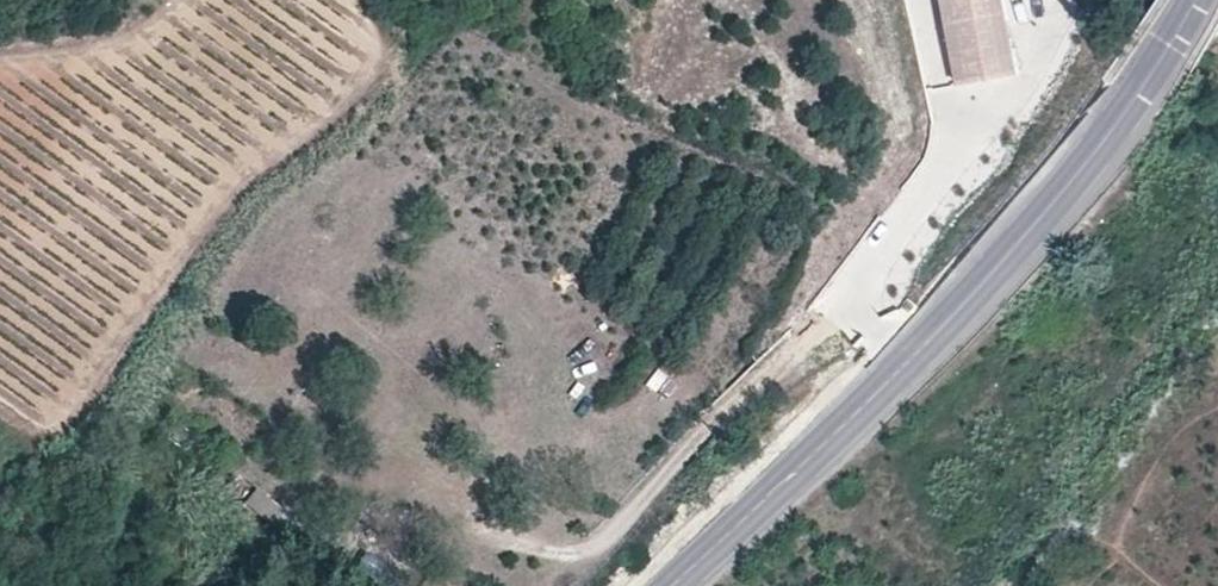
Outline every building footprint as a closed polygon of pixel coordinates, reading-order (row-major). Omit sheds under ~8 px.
[(1017,74),(1003,0),(943,0),(958,85),(1017,74)]
